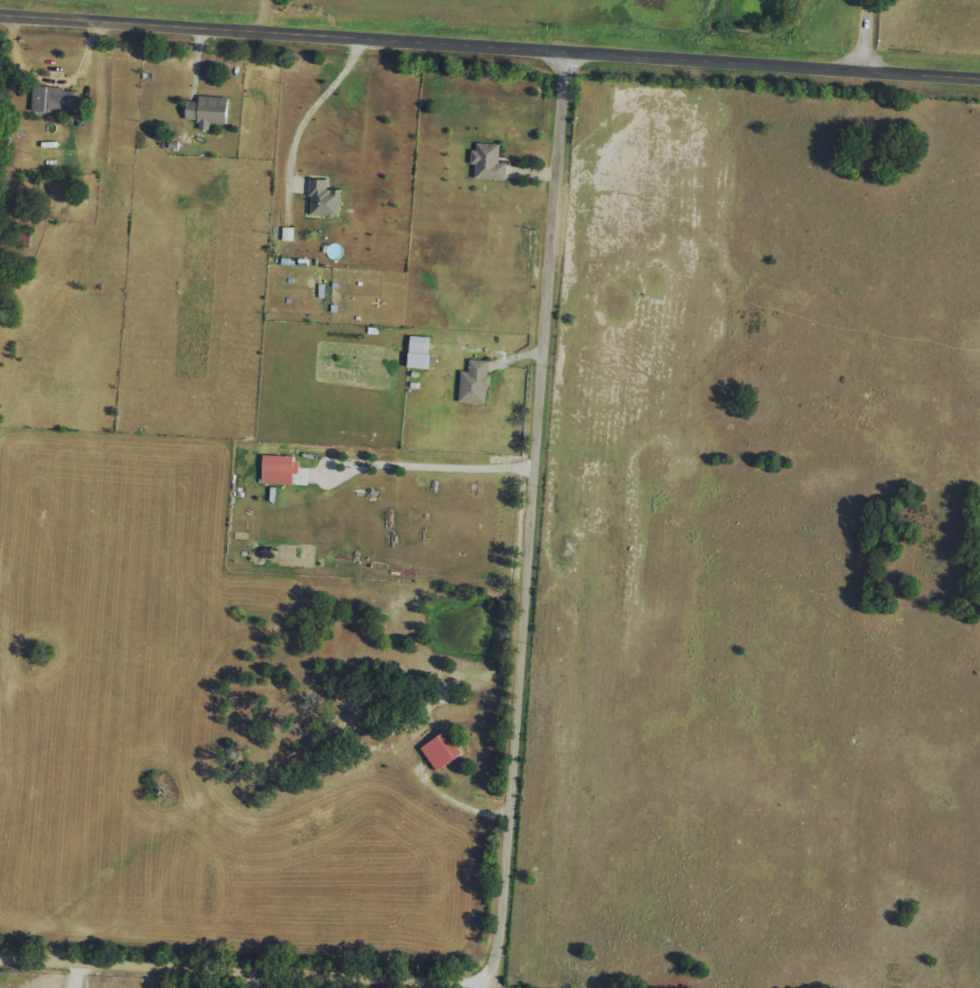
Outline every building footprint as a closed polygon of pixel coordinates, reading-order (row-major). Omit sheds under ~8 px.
[(77,89),(33,87),(32,111),(76,112),(77,89)] [(229,98),(199,96),(198,101),(187,101),(186,120),(199,121),(198,130),(210,130),(210,124),(228,125),(229,98)] [(476,165),(476,179),(507,180),(507,163),(500,163),(501,144),(475,143),(474,165),(476,165)] [(327,180),(310,179),(309,216),(340,217),(342,190),(327,189),(327,180)] [(293,228),(282,228),(282,241),(293,241),(293,228)] [(429,337),(411,336),(410,368),(431,369),(432,354),(429,354),(429,337)] [(460,403),(488,404),(489,361),(470,360),(470,372),(461,371),(460,403)] [(292,484),(293,474),(297,475),(297,456),(263,456),(262,484),(292,484)] [(438,772),(464,754),(448,731),(422,749),(438,772)]
